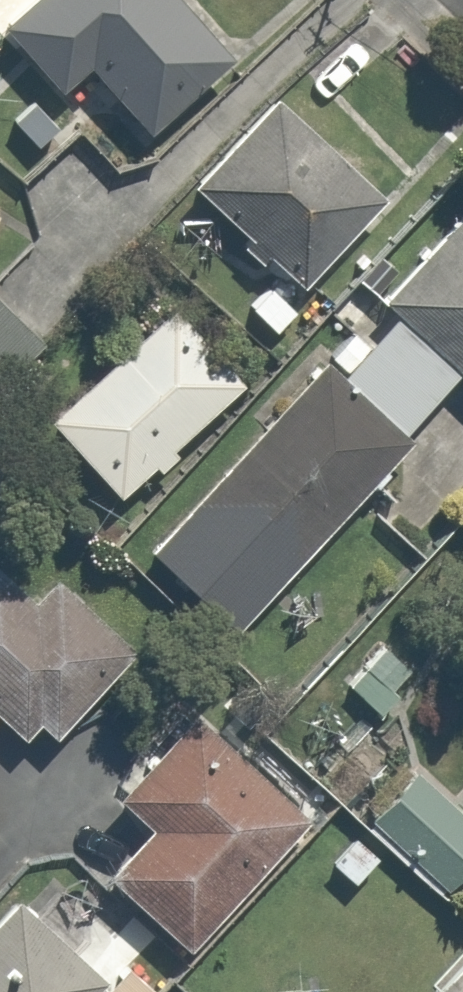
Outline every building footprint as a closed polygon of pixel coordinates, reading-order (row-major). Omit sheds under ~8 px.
[(0,23),(0,41),(39,84),(70,56),(132,125),(220,47),(178,0),(26,0),(0,23)] [(367,177),(275,89),(187,180),(279,268),(367,177)] [(453,362),(462,372),(462,197),(368,290),(387,309),(364,332),(355,324),(171,506),(248,584),(402,431),(393,422),(453,362)] [(238,378),(162,300),(39,420),(115,498),(238,378)] [(122,637),(46,581),(29,604),(0,583),(0,727),(18,740),(29,726),(47,739),(122,637)] [(306,810),(190,707),(112,795),(134,816),(90,866),(184,949),(306,810)] [(406,761),(363,811),(445,882),(462,862),(462,811),(406,761)] [(0,895),(0,991),(86,991),(94,983),(0,895)] [(427,991),(462,991),(462,955),(427,991)] [(154,984),(126,959),(96,991),(147,991),(154,984)]
